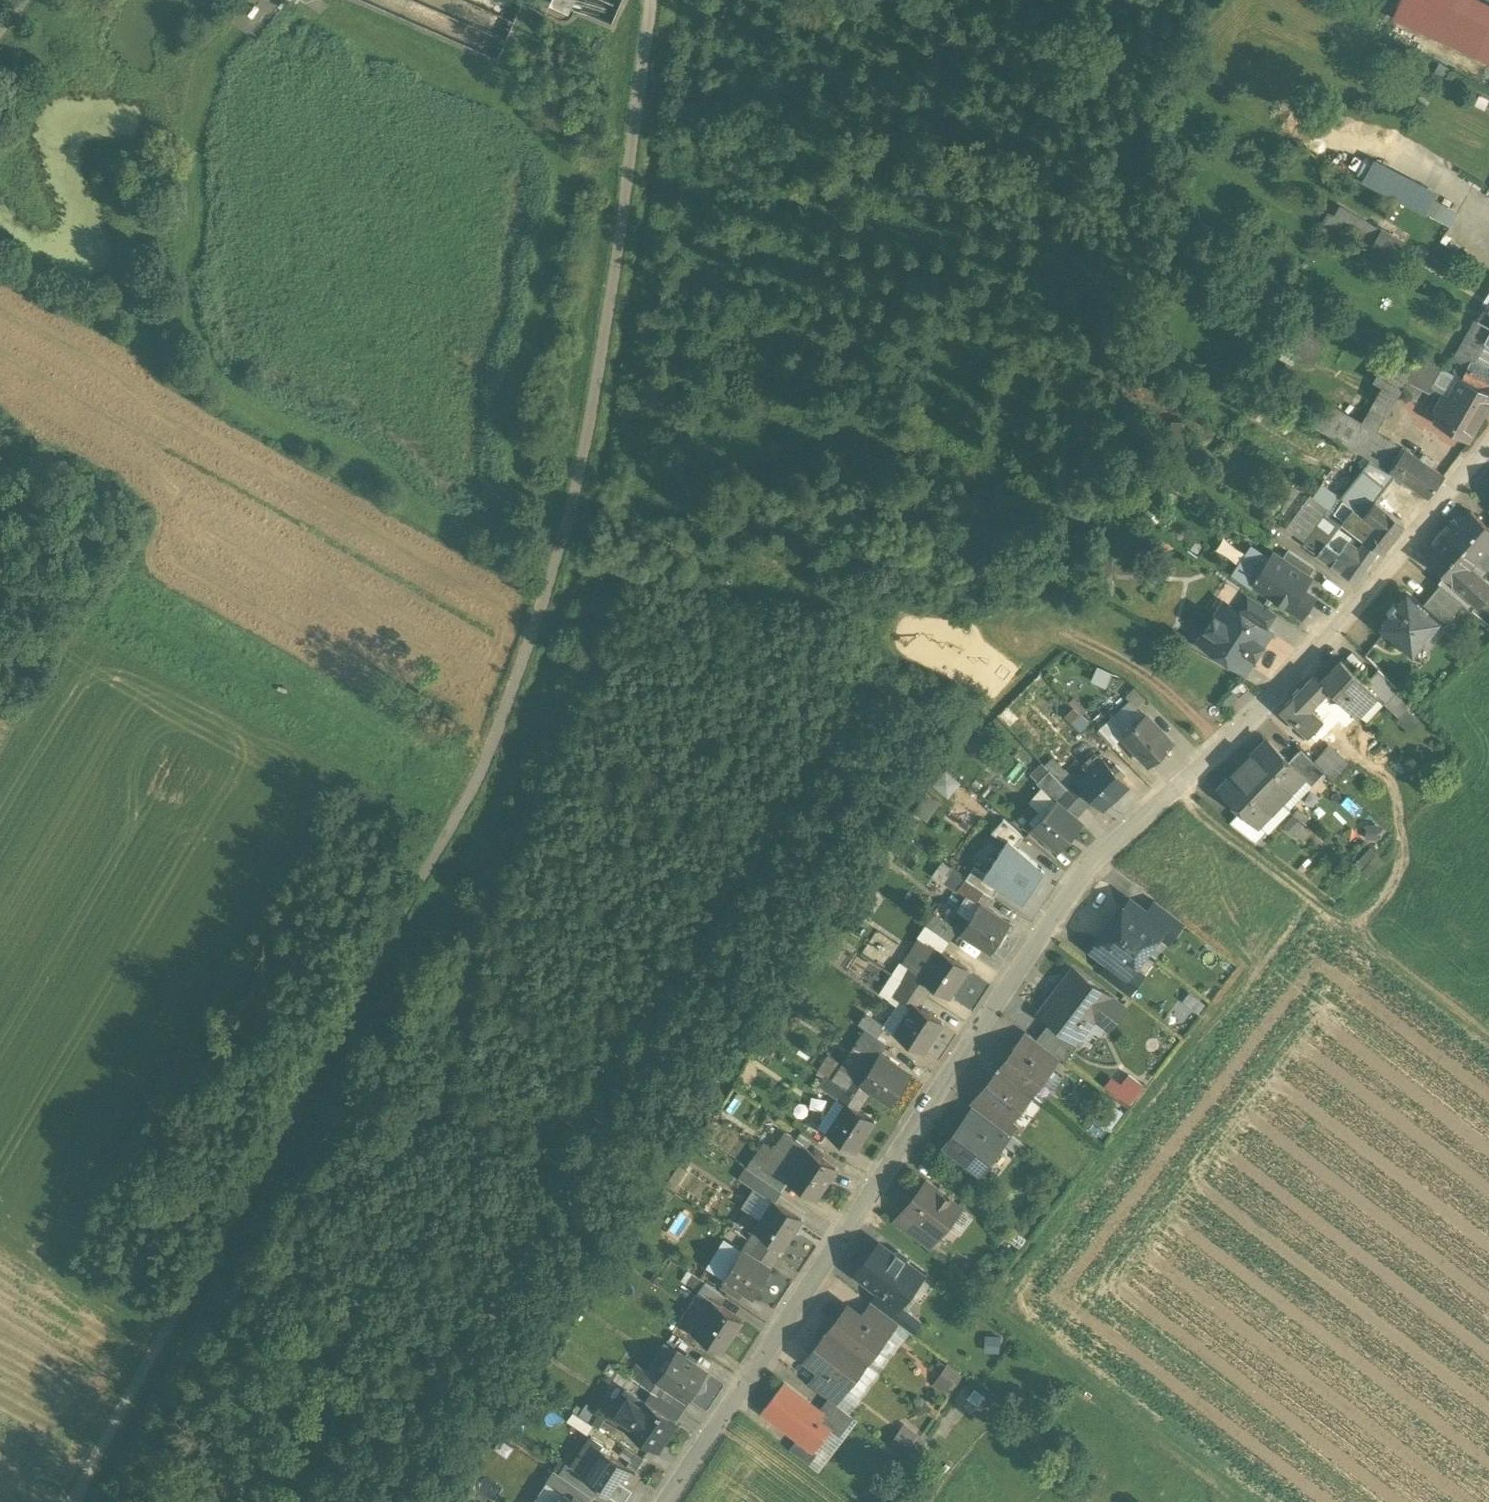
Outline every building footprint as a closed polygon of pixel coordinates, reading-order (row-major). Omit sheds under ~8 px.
[(552,3),(570,11),(571,8),(575,0),(553,0),(552,3)] [(571,8),(613,26),(625,0),(575,0),(571,8)] [(1475,0),(1402,0),(1394,17),(1476,56),(1488,28),(1488,7),(1475,0)] [(1476,56),(1488,62),(1488,28),(1476,56)] [(1440,200),(1445,191),(1381,159),(1368,184),(1455,227),(1463,211),(1440,200)] [(1403,242),(1339,207),(1330,223),(1372,247),(1371,248),(1393,260),(1403,242)] [(1324,315),(1300,302),(1277,343),(1274,342),(1269,351),(1293,364),(1298,355),(1315,364),(1326,345),(1312,337),(1324,315)] [(1477,320),(1479,322),(1488,308),(1488,307),(1486,305),(1477,320)] [(1479,322),(1488,327),(1488,308),(1479,322)] [(1479,322),(1452,372),(1461,377),(1484,388),(1488,392),(1488,372),(1473,364),(1485,342),(1488,345),(1488,327),(1479,322)] [(1412,368),(1389,355),(1373,382),(1380,387),(1397,396),(1406,382),(1413,369),(1412,368)] [(1444,368),(1419,356),(1412,368),(1413,369),(1406,382),(1429,394),(1435,384),(1435,383),(1444,368)] [(1452,372),(1444,368),(1435,383),(1435,384),(1452,393),(1461,377),(1452,372)] [(1461,377),(1452,393),(1450,397),(1442,398),(1436,409),(1439,415),(1437,418),(1470,437),(1488,405),(1488,392),(1484,388),(1461,377)] [(1314,425),(1348,445),(1361,424),(1376,433),(1397,396),(1380,387),(1361,420),(1329,401),(1314,425)] [(1376,433),(1361,424),(1348,445),(1390,470),(1404,449),(1376,433)] [(1423,462),(1404,449),(1390,470),(1429,497),(1444,476),(1430,467),(1434,463),(1426,457),(1423,462)] [(1395,476),(1370,461),(1356,479),(1378,497),(1395,476)] [(1317,481),(1322,484),(1341,498),(1352,482),(1329,465),(1317,481)] [(1378,497),(1356,479),(1352,482),(1341,498),(1343,500),(1354,508),(1363,515),(1375,500),(1378,497)] [(1341,498),(1322,484),(1313,496),(1330,507),(1335,511),(1343,500),(1341,498)] [(1287,528),(1306,541),(1330,507),(1313,496),(1310,494),(1287,528)] [(1335,511),(1346,520),(1344,523),(1348,527),(1352,522),(1346,518),(1354,508),(1343,500),(1335,511)] [(1375,500),(1363,515),(1375,525),(1364,539),(1378,549),(1382,552),(1404,524),(1375,500)] [(1358,549),(1347,541),(1340,552),(1327,543),(1344,523),(1346,520),(1335,511),(1330,507),(1306,541),(1304,545),(1356,580),(1378,549),(1364,539),(1359,534),(1356,538),(1363,543),(1358,549)] [(1363,515),(1354,508),(1346,518),(1352,522),(1348,527),(1354,530),(1359,534),(1364,539),(1375,525),(1363,515)] [(1462,528),(1457,523),(1447,534),(1478,562),(1488,549),(1488,530),(1487,528),(1473,516),(1462,528)] [(1354,530),(1347,541),(1358,549),(1363,543),(1356,538),(1359,534),(1354,530)] [(1478,562),(1447,534),(1436,545),(1442,550),(1431,562),(1448,578),(1456,585),(1468,572),(1478,562)] [(1251,549),(1235,571),(1261,588),(1264,584),(1257,579),(1269,561),(1251,549)] [(1315,567),(1288,549),(1282,559),(1309,577),(1315,567)] [(1478,562),(1488,572),(1488,549),(1478,562)] [(1282,559),(1274,554),(1269,561),(1257,579),(1264,584),(1278,593),(1275,598),(1302,616),(1314,598),(1301,589),(1309,577),(1282,559)] [(1468,572),(1456,585),(1479,605),(1488,594),(1488,589),(1468,572)] [(1479,605),(1456,585),(1448,578),(1441,586),(1466,608),(1474,614),(1481,606),(1479,605)] [(1466,608),(1443,588),(1425,609),(1444,626),(1448,630),(1466,608)] [(1277,614),(1247,595),(1237,611),(1267,630),(1277,614)] [(1411,597),(1382,629),(1402,647),(1409,640),(1421,651),(1444,626),(1425,609),(1411,597)] [(1231,619),(1219,611),(1200,641),(1222,656),(1224,653),(1247,668),(1270,632),(1267,630),(1237,611),(1236,610),(1231,619)] [(1343,662),(1322,683),(1331,691),(1359,717),(1379,696),(1367,685),(1343,662)] [(1380,671),(1367,685),(1379,696),(1388,704),(1400,691),(1380,671)] [(1317,678),(1283,711),(1309,738),(1323,724),(1311,711),(1319,703),(1331,691),(1322,683),(1317,678)] [(1231,690),(1239,699),(1249,689),(1242,681),(1231,690)] [(1123,755),(1133,746),(1122,735),(1144,714),(1147,717),(1158,706),(1141,689),(1098,729),(1123,755)] [(1331,691),(1319,703),(1347,729),(1354,722),(1361,729),(1366,724),(1359,717),(1331,691)] [(1085,732),(1094,720),(1074,705),(1065,717),(1085,732)] [(1144,714),(1122,735),(1133,746),(1150,765),(1172,744),(1147,717),(1144,714)] [(1291,763),(1269,742),(1246,766),(1284,802),(1305,780),(1307,778),(1291,763)] [(1084,766),(1069,751),(1069,750),(1068,751),(1063,746),(1044,764),(1065,786),(1074,777),(1079,783),(1089,773),(1084,766)] [(1351,765),(1331,746),(1316,762),(1337,781),(1351,765)] [(1327,775),(1302,751),(1291,763),(1307,778),(1305,780),(1313,789),(1327,775)] [(1097,754),(1084,766),(1089,773),(1079,783),(1093,798),(1102,808),(1127,784),(1103,759),(1103,760),(1097,754)] [(1033,768),(1061,795),(1067,788),(1065,786),(1044,764),(1041,761),(1033,768)] [(1284,802),(1246,766),(1223,792),(1245,812),(1261,827),(1262,826),(1284,802)] [(1093,798),(1079,783),(1074,777),(1065,786),(1067,788),(1084,806),(1093,798)] [(1084,806),(1067,788),(1061,795),(1055,802),(1073,818),(1084,806)] [(1055,802),(1033,827),(1060,850),(1082,826),(1073,818),(1055,802)] [(1245,812),(1233,825),(1259,845),(1270,833),(1262,826),(1261,827),(1245,812)] [(1283,825),(1303,843),(1312,833),(1292,815),(1283,825)] [(1016,846),(1024,837),(1003,819),(992,833),(1007,843),(1009,840),(1016,846)] [(1016,846),(1009,840),(1007,843),(986,874),(984,877),(1000,888),(1023,903),(1045,871),(1016,846)] [(1365,870),(1372,877),(1389,860),(1382,853),(1365,870)] [(957,873),(942,863),(934,876),(957,892),(958,891),(957,890),(965,879),(957,873)] [(986,874),(974,867),(965,879),(993,898),(1000,888),(984,877),(986,874)] [(987,909),(993,898),(965,879),(957,890),(958,891),(957,892),(969,898),(987,909)] [(987,909),(969,898),(960,912),(970,919),(961,933),(992,953),(1010,924),(987,909)] [(1147,912),(1130,899),(1111,924),(1146,951),(1157,936),(1164,928),(1165,926),(1147,912)] [(1183,922),(1156,901),(1147,912),(1165,926),(1164,928),(1173,935),(1183,922)] [(895,976),(924,995),(931,985),(922,978),(941,950),(946,954),(949,940),(927,926),(908,955),(895,948),(898,942),(851,912),(836,936),(895,976)] [(927,926),(949,940),(956,930),(934,914),(927,926)] [(1146,951),(1111,924),(1092,950),(1109,963),(1126,976),(1127,975),(1136,964),(1146,951)] [(1164,928),(1157,936),(1167,943),(1173,935),(1164,928)] [(968,970),(946,954),(941,950),(922,978),(931,985),(949,998),(968,970)] [(1126,976),(1109,963),(1100,974),(1127,995),(1137,982),(1127,975),(1126,976)] [(1146,972),(1136,964),(1127,975),(1137,982),(1146,972)] [(1073,969),(1057,989),(1060,991),(1041,1014),(1051,1022),(1073,1039),(1094,1012),(1111,1025),(1124,1009),(1073,969)] [(898,996),(915,1004),(924,995),(895,976),(882,993),(894,1001),(898,996)] [(896,1017),(887,1029),(898,1036),(924,1052),(942,1023),(915,1004),(903,1022),(896,1017)] [(870,1030),(892,1045),(898,1036),(887,1029),(868,1017),(862,1025),(870,1030)] [(1073,1039),(1051,1022),(1037,1040),(1059,1056),(1066,1062),(1079,1044),(1073,1039)] [(855,1093),(862,1084),(859,1082),(878,1053),(891,1062),(899,1050),(892,1045),(870,1030),(846,1066),(832,1056),(822,1071),(827,1074),(855,1093)] [(1037,1040),(1031,1035),(1022,1047),(1049,1068),(1059,1056),(1037,1040)] [(1022,1047),(1019,1045),(999,1070),(1032,1095),(1051,1070),(1049,1068),(1022,1047)] [(891,1062),(878,1053),(859,1082),(862,1084),(890,1103),(909,1074),(891,1062)] [(1032,1095),(999,1070),(980,1095),(983,1097),(1010,1118),(1012,1120),(1032,1095)] [(850,1107),(860,1114),(868,1102),(855,1093),(827,1074),(819,1087),(839,1100),(821,1127),(832,1135),(850,1107)] [(1133,1074),(1115,1096),(1132,1110),(1150,1087),(1133,1074)] [(1010,1118),(983,1097),(974,1108),(976,1109),(1002,1129),(1010,1118)] [(860,1114),(850,1107),(832,1135),(862,1153),(879,1125),(860,1114)] [(1002,1129),(976,1109),(967,1121),(1002,1148),(1011,1136),(1002,1129)] [(967,1121),(947,1147),(982,1173),(1002,1148),(967,1121)] [(788,1180),(808,1150),(777,1130),(769,1142),(760,1136),(747,1156),(767,1169),(763,1174),(790,1192),(794,1195),(799,1187),(788,1180)] [(835,1168),(808,1150),(788,1180),(799,1187),(815,1198),(835,1168)] [(781,1206),(790,1192),(763,1174),(735,1217),(755,1230),(774,1201),(781,1206)] [(961,1210),(926,1182),(905,1210),(907,1211),(940,1237),(961,1210)] [(781,1206),(774,1201),(755,1230),(761,1234),(781,1247),(782,1248),(801,1219),(781,1206)] [(940,1237),(907,1211),(898,1223),(931,1248),(940,1237)] [(781,1247),(761,1234),(755,1243),(775,1256),(781,1247)] [(767,1267),(775,1256),(755,1243),(750,1239),(742,1250),(767,1267)] [(894,1256),(880,1245),(857,1275),(881,1294),(896,1306),(898,1303),(906,1292),(910,1295),(923,1278),(909,1267),(908,1259),(902,1255),(894,1256)] [(767,1267),(742,1250),(733,1265),(723,1279),(744,1292),(753,1298),(771,1269),(767,1267)] [(741,1297),(744,1292),(723,1279),(733,1265),(715,1254),(700,1277),(727,1295),(730,1290),(741,1297)] [(715,1303),(723,1308),(730,1297),(727,1295),(700,1277),(690,1292),(699,1299),(682,1324),(695,1333),(715,1303)] [(898,1303),(896,1306),(881,1294),(874,1304),(897,1322),(913,1334),(922,1322),(898,1303)] [(715,1303),(695,1333),(721,1351),(741,1321),(723,1308),(715,1303)] [(874,1304),(873,1303),(862,1317),(886,1336),(897,1322),(874,1304)] [(862,1317),(847,1306),(827,1332),(865,1363),(886,1336),(862,1317)] [(865,1363),(881,1374),(913,1334),(897,1322),(886,1336),(865,1363)] [(865,1363),(827,1332),(804,1361),(818,1372),(843,1391),(865,1363)] [(658,1379),(657,1380),(668,1387),(688,1400),(707,1372),(676,1352),(658,1379)] [(834,1403),(850,1415),(881,1374),(865,1363),(843,1391),(834,1403)] [(843,1391),(818,1372),(810,1384),(829,1399),(834,1403),(843,1391)] [(668,1387),(657,1380),(658,1379),(649,1373),(642,1383),(652,1391),(661,1397),(662,1397),(668,1387)] [(820,1412),(785,1385),(762,1414),(798,1442),(814,1454),(830,1432),(836,1425),(820,1412)] [(645,1402),(627,1389),(612,1411),(630,1424),(645,1402)] [(661,1397),(652,1391),(646,1401),(676,1421),(682,1411),(662,1397),(661,1397)] [(834,1403),(829,1399),(820,1412),(836,1425),(846,1432),(856,1420),(850,1415),(834,1403)] [(676,1421),(646,1401),(645,1402),(630,1424),(627,1429),(657,1450),(657,1449),(656,1448),(664,1437),(665,1438),(676,1421)] [(588,1407),(582,1417),(594,1425),(600,1428),(606,1418),(588,1407)] [(594,1425),(582,1417),(573,1411),(567,1420),(588,1434),(594,1425)] [(846,1432),(836,1425),(830,1432),(840,1440),(846,1432)] [(907,1437),(901,1448),(912,1455),(919,1444),(907,1437)] [(814,1454),(798,1442),(791,1450),(811,1465),(817,1457),(814,1454)] [(636,1471),(602,1449),(584,1474),(583,1475),(600,1485),(618,1498),(619,1497),(625,1500),(632,1486),(627,1483),(636,1471)] [(592,1496),(600,1485),(583,1475),(584,1474),(563,1461),(555,1471),(571,1481),(592,1496)] [(581,1501),(588,1501),(592,1496),(571,1481),(563,1491),(565,1493),(572,1498),(574,1497),(581,1501)] [(559,1501),(570,1501),(572,1498),(565,1493),(559,1501)]
